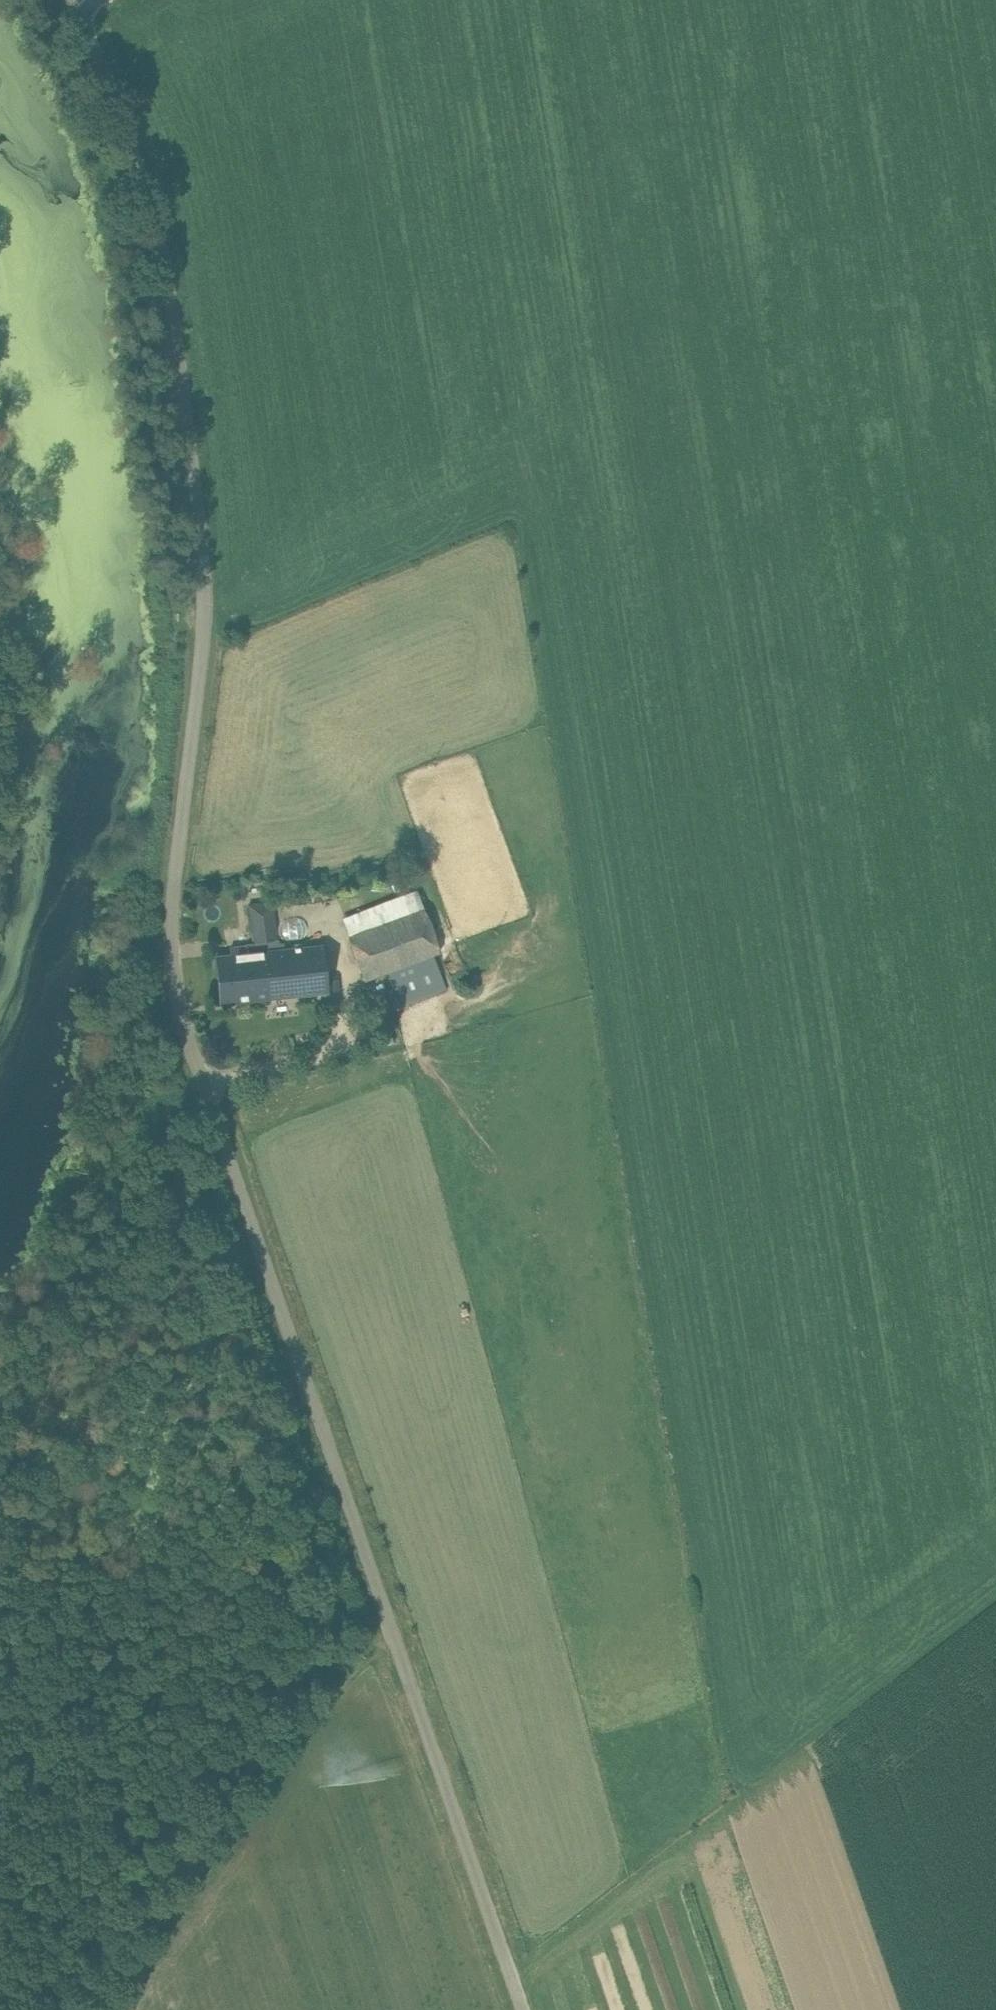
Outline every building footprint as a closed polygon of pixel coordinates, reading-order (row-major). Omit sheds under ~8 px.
[(387,989),(394,1008),(447,987),(433,955),(440,952),(415,890),(343,917),(349,936),(366,979),(387,973),(393,987),(387,989)] [(281,997),(276,944),(272,902),(249,904),(253,953),(246,953),(245,945),(231,946),(231,954),(216,956),(221,1003),(281,997)] [(281,943),(276,944),(281,997),(329,993),(325,945),(282,949),(281,943)]
